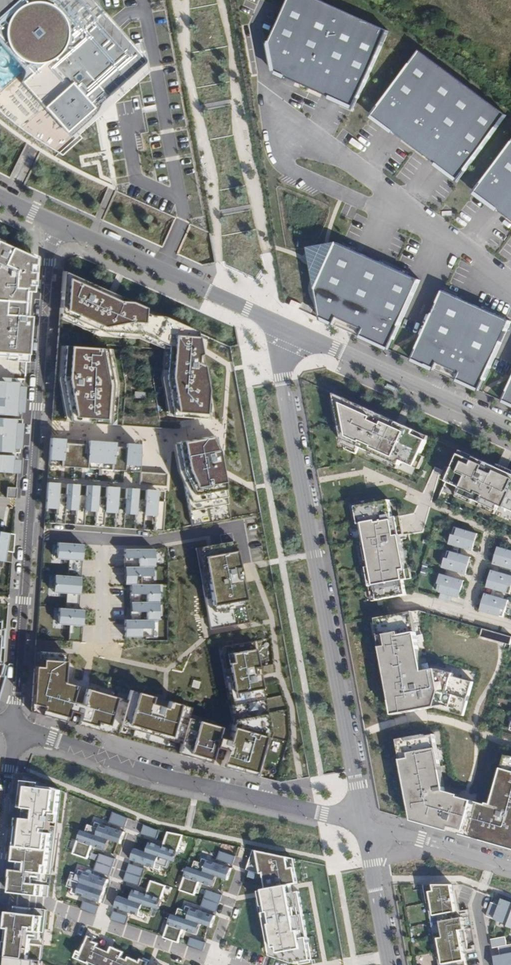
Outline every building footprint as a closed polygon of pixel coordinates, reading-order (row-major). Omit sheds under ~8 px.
[(144,62),(132,46),(114,25),(92,0),(0,0),(0,112),(1,113),(40,142),(58,152),(72,138),(66,133),(101,102),(144,62)] [(353,106),(387,27),(327,0),(288,0),(270,40),(277,75),(353,106)] [(421,51),(372,117),(383,124),(404,141),(415,149),(427,158),(448,173),(459,181),(508,115),(421,51)] [(475,193),(485,201),(506,216),(510,220),(510,146),(475,193)] [(26,361),(28,323),(32,275),(33,258),(0,243),(0,360),(26,361)] [(321,320),(389,350),(399,327),(405,315),(420,281),(408,275),(395,270),(381,264),(358,252),(346,246),(338,243),(315,251),(316,290),(321,320)] [(55,377),(52,421),(176,429),(181,428),(180,421),(195,418),(212,419),(197,333),(131,303),(117,296),(104,291),(62,272),(55,377)] [(412,361),(480,391),(491,367),(496,356),(510,323),(510,321),(476,306),(459,298),(446,293),(444,291),(428,325),(423,337),(412,361)] [(293,300),(290,306),(300,310),(302,304),(293,300)] [(24,385),(0,383),(0,473),(18,474),(19,455),(22,416),(24,386),(24,385)] [(423,471),(435,445),(421,438),(423,434),(400,424),(339,397),(340,403),(343,403),(353,453),(364,458),(367,451),(408,469),(410,465),(423,471)] [(421,438),(435,445),(437,441),(423,434),(421,438)] [(194,526),(231,519),(221,463),(217,464),(217,461),(221,460),(216,435),(196,439),(177,442),(186,487),(194,526)] [(63,440),(51,439),(49,466),(137,472),(139,444),(117,443),(116,456),(113,455),(114,443),(89,441),(88,454),(85,454),(85,441),(66,440),(66,452),(62,452),(63,440)] [(510,532),(510,474),(501,470),(469,455),(448,503),(510,532)] [(140,485),(167,486),(168,474),(140,472),(140,485)] [(155,515),(157,491),(146,490),(145,500),(137,500),(138,490),(126,489),(126,499),(117,498),(118,488),(106,487),(106,498),(97,497),(98,487),(87,486),(86,496),(78,496),(78,485),(67,484),(66,495),(58,494),(59,484),(47,483),(45,508),(56,509),(55,524),(64,524),(65,510),(76,510),(75,525),(84,526),(85,511),(96,512),(95,527),(104,527),(105,512),(116,513),(115,528),(124,529),(125,514),(136,515),(135,530),(143,530),(145,515),(155,515)] [(17,488),(7,487),(7,498),(16,498),(17,488)] [(370,602),(406,595),(403,580),(407,580),(395,517),(391,518),(388,501),(347,509),(350,525),(353,544),(357,563),(361,562),(363,569),(358,570),(362,589),(367,587),(370,602)] [(477,534),(455,528),(450,545),(472,551),(477,534)] [(0,568),(1,562),(12,563),(14,539),(5,537),(4,546),(2,545),(0,545),(0,568)] [(197,548),(212,630),(251,622),(243,583),(247,583),(244,566),(240,567),(235,541),(197,548)] [(84,545),(57,543),(56,559),(69,560),(82,561),(84,545)] [(499,548),(494,565),(510,570),(510,551),(499,548)] [(155,549),(125,549),(125,585),(131,585),(131,620),(125,620),(126,637),(154,637),(154,620),(160,620),(160,585),(154,585),(154,567),(155,567),(155,549)] [(471,558),(448,551),(443,568),(466,575),(471,558)] [(81,577),(82,561),(69,560),(68,576),(81,577)] [(493,571),(488,588),(510,594),(510,591),(510,576),(493,571)] [(68,576),(54,575),(53,593),(67,594),(80,595),(81,577),(68,576)] [(464,581),(441,575),(437,592),(459,598),(464,581)] [(79,610),(80,595),(67,594),(66,609),(79,610)] [(508,600),(486,594),(481,611),(503,618),(508,600)] [(59,608),(57,624),(70,625),(83,626),(84,610),(79,610),(66,609),(59,608)] [(458,714),(465,716),(474,683),(454,677),(454,674),(437,669),(422,673),(420,662),(417,663),(416,658),(420,657),(415,627),(411,628),(409,613),(381,618),(384,634),(379,635),(383,658),(387,658),(389,668),(385,669),(394,716),(438,708),(445,707),(459,710),(458,714)] [(83,626),(70,625),(69,642),(82,643),(83,626)] [(252,642),(217,647),(230,721),(225,739),(216,737),(218,726),(189,718),(191,707),(164,700),(162,706),(148,702),(151,696),(133,691),(130,701),(83,687),(78,704),(69,701),(74,685),(61,681),(62,661),(39,659),(39,667),(34,667),(31,712),(69,723),(213,763),(258,777),(269,733),(259,681),(252,642)] [(462,835),(471,801),(465,799),(459,797),(458,800),(447,796),(436,735),(425,737),(425,735),(403,740),(407,760),(403,761),(411,807),(415,807),(418,822),(456,833),(462,835)] [(471,801),(462,835),(510,849),(510,757),(506,756),(494,796),(499,798),(495,810),(486,808),(487,805),(471,801)] [(61,791),(24,776),(10,893),(49,898),(61,791)] [(109,824),(125,829),(128,819),(113,812),(109,824)] [(110,840),(121,844),(125,833),(96,823),(94,827),(88,825),(86,832),(110,840)] [(157,840),(160,831),(156,830),(145,825),(141,835),(157,840)] [(73,855),(88,860),(93,846),(106,851),(110,840),(86,832),(82,831),(73,855)] [(170,861),(174,862),(184,836),(168,833),(163,847),(150,842),(146,853),(170,861)] [(131,861),(160,871),(161,866),(167,869),(170,861),(146,853),(135,849),(131,861)] [(288,858),(254,850),(247,870),(260,875),(264,874),(267,890),(260,891),(271,949),(275,948),(277,958),(294,964),(309,961),(307,953),(311,952),(308,938),(305,938),(303,931),(307,930),(304,915),(300,915),(299,908),(303,907),(300,892),(291,894),(290,886),(298,884),(295,868),(290,869),(288,858)] [(217,860),(233,866),(236,857),(220,852),(217,860)] [(97,863),(113,868),(116,859),(100,854),(97,863)] [(216,877),(228,881),(232,869),(203,859),(201,863),(195,861),(192,869),(216,877)] [(94,871),(110,877),(113,868),(97,863),(94,871)] [(127,873),(143,878),(146,870),(130,864),(127,873)] [(180,891),(195,896),(199,882),(213,887),(216,877),(192,869),(188,867),(180,891)] [(69,880),(105,892),(109,880),(80,870),(78,874),(72,872),(69,880)] [(124,882),(139,887),(143,878),(127,873),(124,882)] [(71,894),(101,904),(105,892),(69,880),(67,887),(73,889),(71,894)] [(154,909),(158,910),(166,886),(152,881),(147,895),(134,890),(130,901),(154,909)] [(439,964),(467,964),(463,943),(468,942),(463,917),(459,918),(452,885),(424,885),(439,964)] [(220,904),(222,896),(207,890),(204,899),(220,904)] [(119,897),(115,908),(144,918),(145,914),(151,916),(154,909),(130,901),(119,897)] [(201,908),(216,913),(220,904),(204,899),(201,908)] [(502,899),(500,905),(493,903),(488,917),(509,925),(508,926),(510,927),(510,902),(502,899)] [(97,916),(100,907),(84,902),(81,910),(97,916)] [(47,911),(9,906),(3,957),(42,961),(47,911)] [(200,924),(211,928),(215,916),(187,907),(185,911),(179,909),(176,916),(200,924)] [(125,923),(127,914),(112,911),(110,919),(125,923)] [(164,939),(179,944),(183,930),(197,935),(200,924),(176,916),(172,915),(164,939)] [(491,939),(492,948),(499,947),(500,955),(494,956),(496,964),(510,964),(510,944),(507,945),(505,937),(491,939)] [(206,943),(191,938),(188,947),(203,952),(206,943)] [(83,941),(75,959),(80,961),(81,958),(91,962),(90,964),(92,964),(145,964),(129,958),(128,961),(122,958),(124,953),(112,948),(110,953),(98,947),(99,945),(89,940),(88,942),(87,942),(83,941)]
